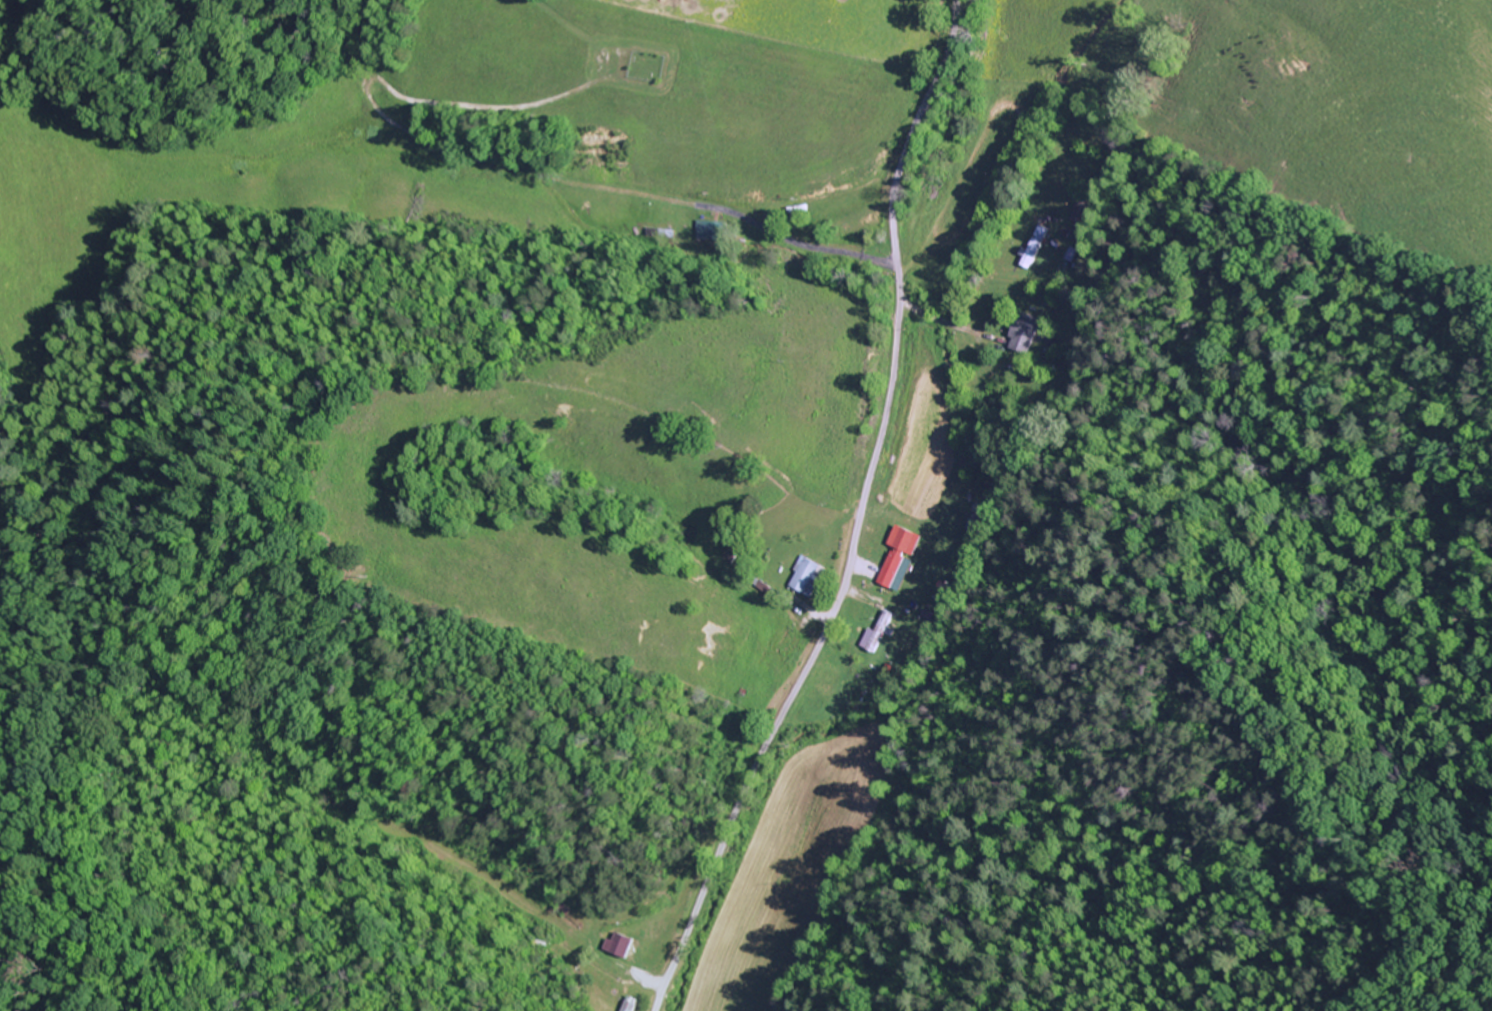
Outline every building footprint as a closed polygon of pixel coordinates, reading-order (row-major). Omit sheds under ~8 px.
[(729,226),(699,223),(697,240),(728,243),(729,226)] [(1028,251),(1022,249),(1019,256),(1024,258),(1020,267),(1030,271),(1047,231),(1039,227),(1028,251)] [(1041,320),(1022,314),(1012,340),(1014,341),(1010,350),(1028,356),(1041,320)] [(923,537),(896,527),(889,547),(893,548),(879,585),(901,593),(914,560),(923,537)] [(811,599),(827,570),(803,557),(794,573),(797,575),(790,587),(811,599)] [(877,633),(868,630),(861,649),(878,655),(892,614),(884,612),(877,633)] [(609,939),(605,951),(629,959),(636,940),(618,933),(615,941),(609,939)] [(641,1000),(629,996),(624,1010),(637,1010),(641,1000)]
